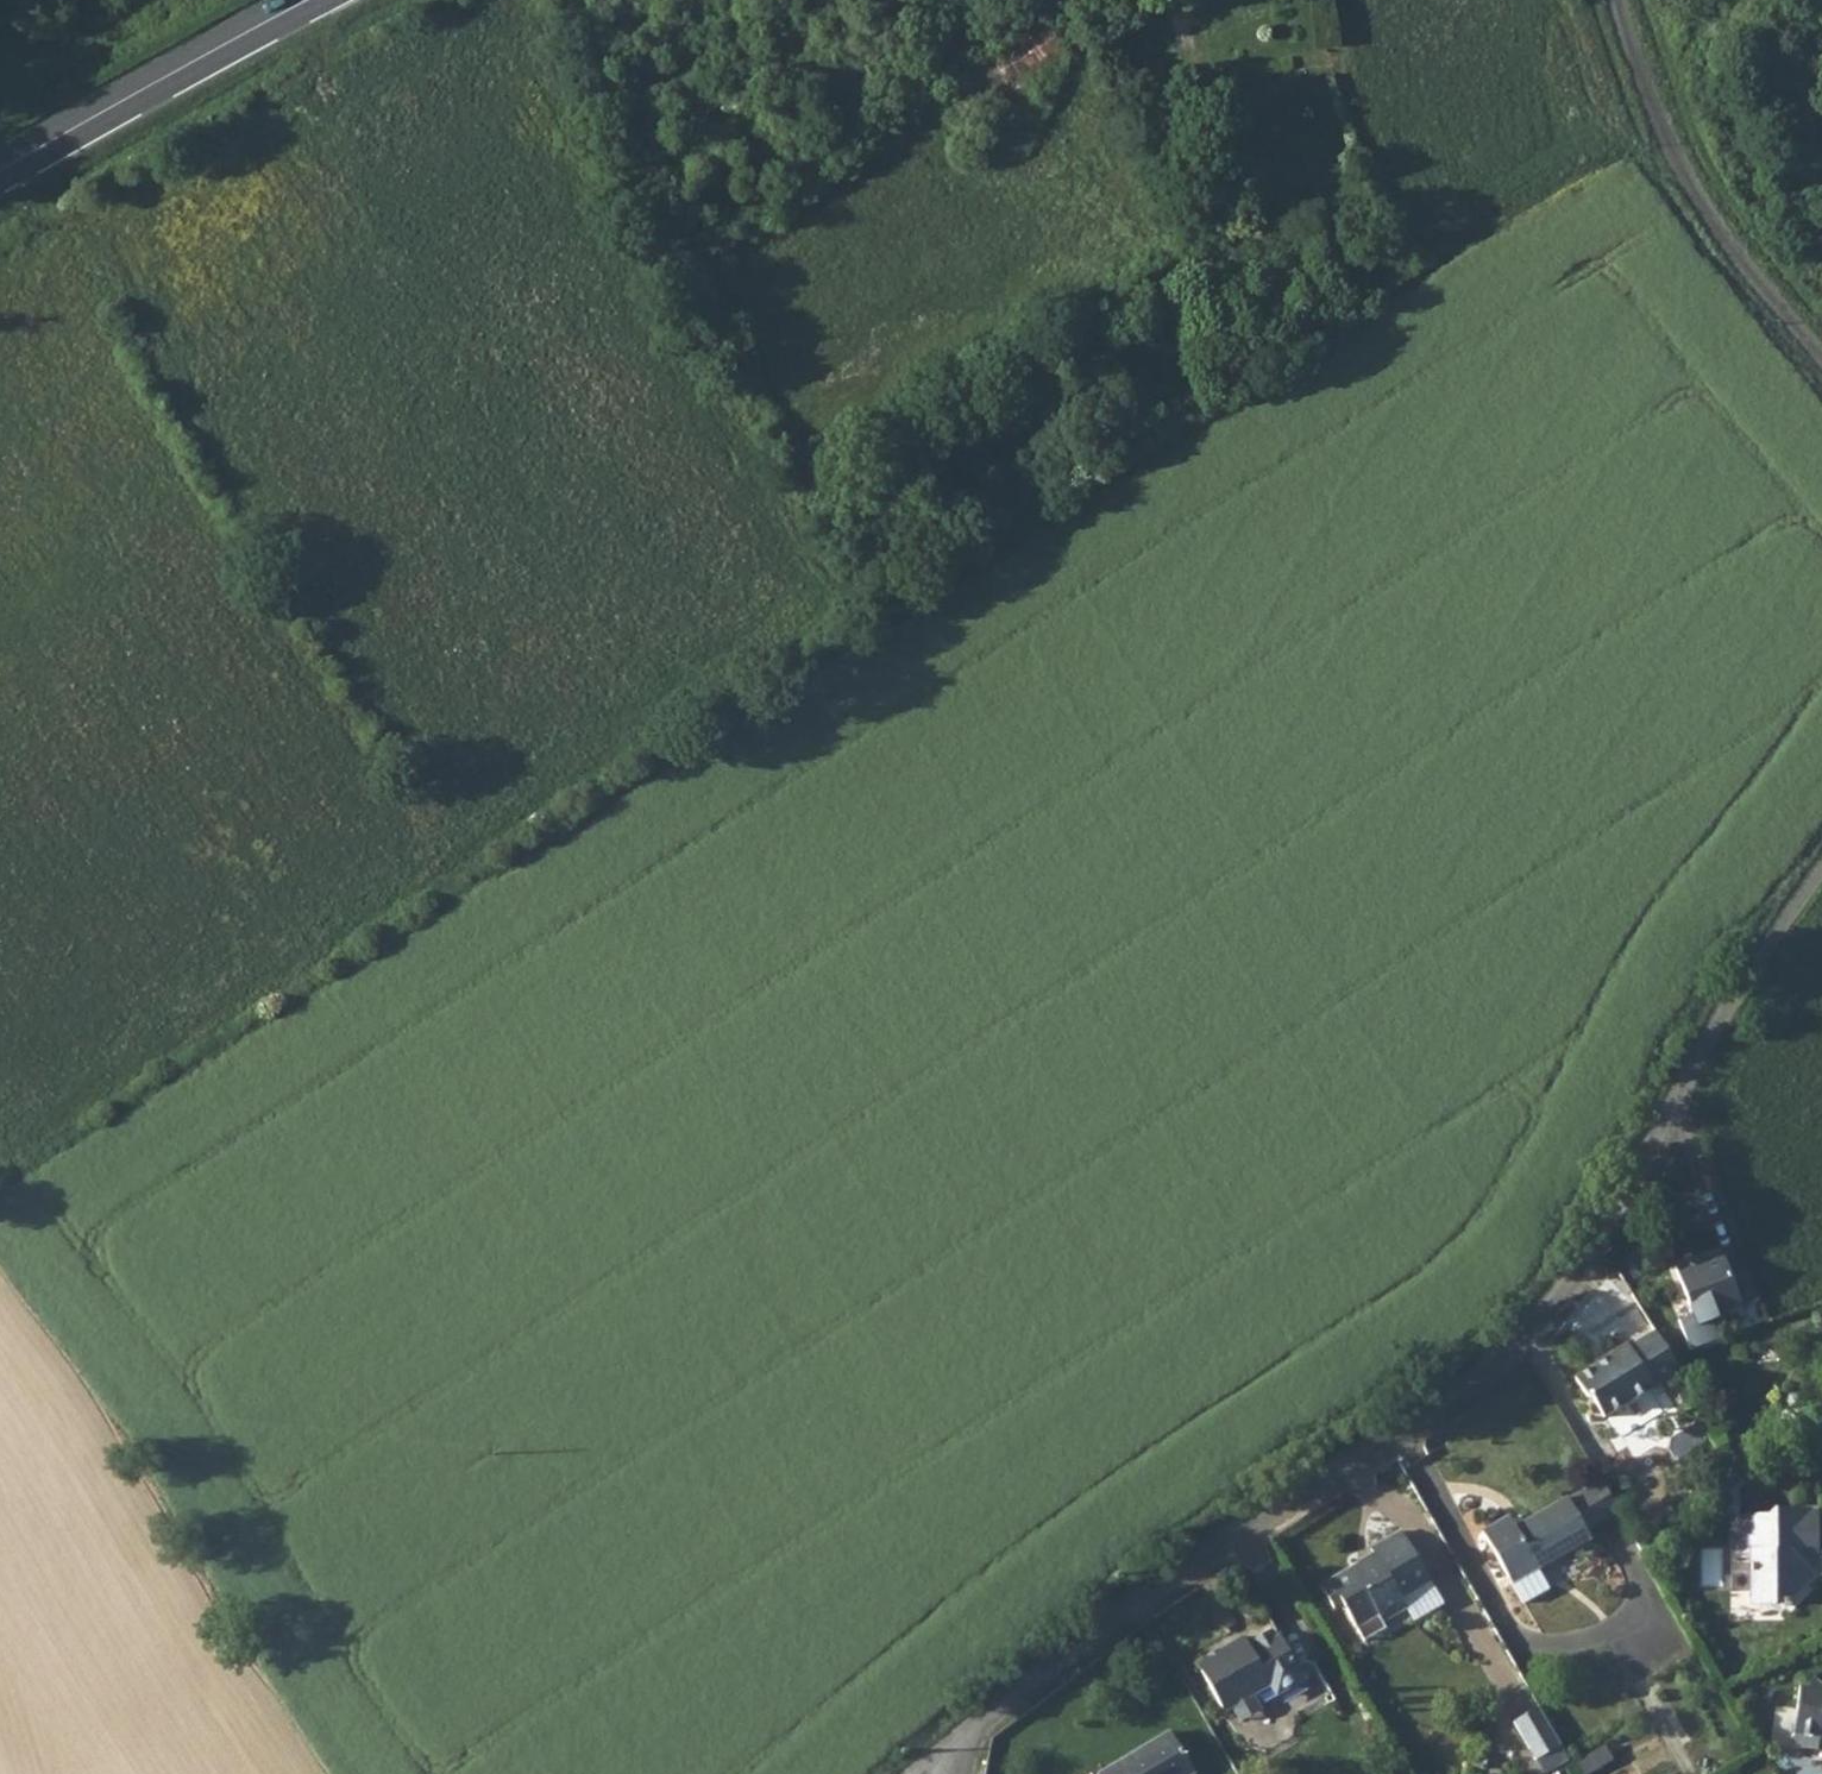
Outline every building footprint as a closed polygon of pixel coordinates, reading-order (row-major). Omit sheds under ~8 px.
[(1021,31),(969,66),(975,76),(981,72),(985,76),(998,68),(1009,83),(1048,58),(1057,43),(1046,22),(1028,27),(1021,31)] [(1719,1248),(1673,1267),(1694,1317),(1711,1310),(1715,1317),(1743,1306),(1719,1248)] [(1677,1373),(1651,1331),(1628,1345),(1626,1343),(1608,1353),(1610,1356),(1570,1379),(1582,1398),(1587,1397),(1600,1418),(1677,1373)] [(1480,1533),(1509,1583),(1511,1586),(1534,1572),(1592,1538),(1588,1534),(1620,1515),(1600,1479),(1518,1526),(1511,1516),(1480,1533)] [(1774,1514),(1737,1514),(1737,1551),(1750,1551),(1751,1602),(1784,1603),(1812,1577),(1812,1551),(1818,1552),(1818,1508),(1774,1508),(1774,1514)] [(1372,1555),(1318,1586),(1333,1611),(1342,1605),(1357,1629),(1378,1618),(1381,1623),(1409,1607),(1403,1599),(1432,1583),(1400,1531),(1369,1549),(1372,1555)] [(1534,1572),(1511,1586),(1523,1605),(1546,1592),(1534,1572)] [(1432,1583),(1403,1599),(1409,1607),(1417,1622),(1445,1606),(1432,1583)] [(1381,1623),(1378,1618),(1357,1629),(1364,1643),(1386,1631),(1381,1623)] [(1239,1636),(1194,1663),(1222,1710),(1268,1685),(1276,1697),(1302,1683),(1276,1634),(1248,1651),(1239,1636)] [(1814,1679),(1806,1684),(1799,1684),(1794,1736),(1821,1739),(1821,1733),(1821,1688),(1814,1679)] [(1561,1748),(1539,1710),(1512,1725),(1536,1764),(1561,1748)] [(1100,1773),(1194,1773),(1169,1733),(1100,1773)] [(1617,1761),(1609,1745),(1578,1761),(1584,1773),(1592,1773),(1617,1761)]
